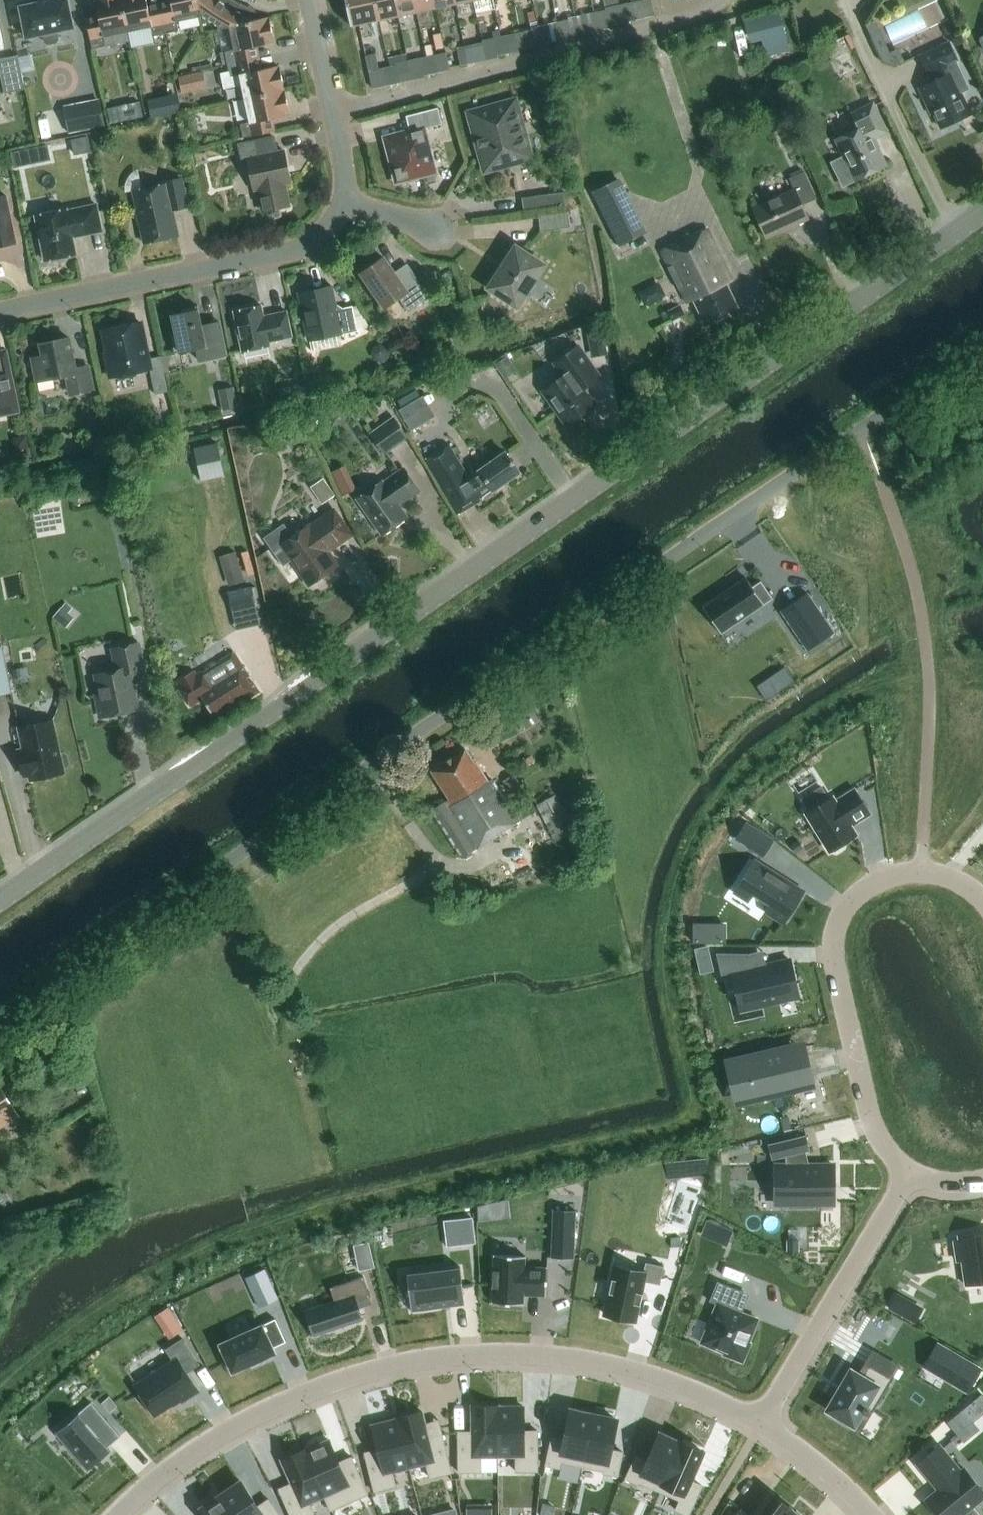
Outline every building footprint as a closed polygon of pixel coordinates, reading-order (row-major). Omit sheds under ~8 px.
[(67,0),(50,0),(19,7),(26,38),(28,37),(32,57),(75,48),(71,28),(73,28),(67,0)] [(120,0),(94,0),(98,16),(86,18),(92,49),(116,44),(114,35),(127,32),(120,0)] [(160,8),(148,11),(146,0),(120,0),(127,32),(150,27),(152,36),(165,34),(160,8)] [(171,6),(160,8),(165,34),(178,31),(176,22),(200,17),(197,0),(170,0),(171,6)] [(228,27),(252,22),(252,21),(250,11),(242,8),(238,7),(231,3),(226,0),(197,0),(200,17),(202,16),(217,26),(218,29),(228,27)] [(375,0),(344,0),(350,26),(379,20),(375,0)] [(394,0),(375,0),(379,20),(398,16),(394,0)] [(398,16),(416,12),(414,0),(394,0),(398,16)] [(416,12),(435,8),(434,0),(414,0),(416,12)] [(603,10),(607,29),(609,28),(608,26),(615,24),(610,0),(603,0),(605,10),(603,10)] [(621,4),(619,5),(618,0),(610,0),(615,24),(625,22),(621,4)] [(640,0),(644,19),(653,17),(650,0),(642,0),(640,0)] [(588,32),(584,14),(574,16),(578,34),(588,32)] [(568,20),(565,20),(569,39),(572,38),(571,36),(578,34),(574,16),(567,17),(568,20)] [(233,50),(224,52),(225,55),(227,64),(227,65),(252,59),(259,58),(257,46),(273,43),(272,42),(274,41),(269,19),(267,19),(267,17),(252,21),(252,22),(228,27),(233,50)] [(550,43),(547,24),(537,26),(541,45),(550,43)] [(530,30),(528,30),(532,49),(534,48),(534,46),(541,45),(537,26),(530,27),(530,30)] [(513,53),(510,34),(500,36),(504,55),(513,53)] [(491,41),(495,59),(497,58),(497,56),(504,55),(500,36),(493,38),(493,41),(491,41)] [(936,79),(916,89),(928,114),(931,112),(940,129),(970,114),(959,91),(966,87),(953,60),(955,58),(946,40),(918,54),(927,72),(932,70),(936,79)] [(467,64),(476,62),(473,45),(463,47),(467,64)] [(460,66),(467,64),(463,47),(457,48),(460,66)] [(25,89),(17,55),(0,59),(0,76),(4,94),(25,89)] [(430,75),(439,73),(435,55),(426,57),(430,75)] [(426,57),(417,59),(421,79),(424,79),(423,77),(430,75),(426,57)] [(228,72),(220,73),(224,88),(241,85),(244,99),(284,90),(279,67),(278,67),(278,66),(262,69),(259,58),(227,65),(228,72)] [(402,83),(398,63),(395,63),(395,65),(389,67),(393,85),(402,83)] [(384,87),(393,85),(389,67),(380,69),(384,87)] [(206,89),(202,72),(178,77),(181,94),(206,89)] [(289,114),(284,90),(244,99),(249,122),(240,124),(242,138),(274,131),(272,119),(288,115),(288,114),(289,114)] [(104,127),(98,99),(63,106),(68,134),(104,127)] [(531,158),(514,100),(468,113),(484,171),(531,158)] [(837,138),(845,155),(830,162),(841,184),(885,163),(873,138),(886,132),(873,103),(852,113),(859,127),(837,138)] [(395,136),(386,138),(388,147),(396,181),(434,172),(423,129),(442,124),(437,108),(405,116),(409,132),(395,136)] [(258,189),(263,212),(288,207),(283,183),(290,182),(284,151),(277,153),(273,137),(238,144),(242,161),(246,160),(253,190),(258,189)] [(12,168),(27,165),(24,149),(9,152),(12,168)] [(802,204),(817,197),(804,170),(788,177),(793,188),(752,206),(765,236),(808,217),(802,204)] [(180,178),(165,182),(165,184),(133,191),(144,244),(177,237),(172,211),(186,208),(180,178)] [(592,192),(609,228),(637,214),(619,179),(592,192)] [(563,192),(521,198),(523,211),(565,205),(563,192)] [(16,243),(6,196),(0,197),(0,246),(16,243)] [(66,209),(35,216),(44,261),(76,254),(72,237),(101,231),(96,205),(66,211),(66,209)] [(540,231),(570,227),(567,211),(538,216),(540,231)] [(705,229),(662,251),(661,251),(673,275),(675,274),(682,286),(679,288),(686,302),(693,299),(705,324),(737,308),(725,284),(731,281),(705,229)] [(544,265),(515,247),(488,288),(517,307),(544,265)] [(408,312),(430,297),(410,268),(397,277),(383,258),(360,274),(384,308),(398,298),(408,312)] [(339,309),(335,306),(331,287),(299,294),(308,340),(339,334),(340,335),(357,331),(352,306),(339,309)] [(684,315),(679,305),(667,311),(672,321),(684,315)] [(196,349),(199,361),(226,355),(219,322),(201,326),(197,306),(180,309),(181,313),(171,315),(175,334),(170,335),(173,353),(196,349)] [(242,352),(269,346),(268,342),(291,337),(286,312),(263,316),(261,306),(233,311),(242,352)] [(137,372),(149,369),(139,322),(103,330),(108,352),(105,353),(110,378),(115,377),(118,379),(135,376),(137,372)] [(591,358),(607,355),(601,326),(586,329),(591,358)] [(75,369),(68,338),(40,343),(42,356),(31,358),(36,382),(67,376),(70,394),(92,390),(87,366),(75,369)] [(557,369),(555,380),(541,391),(565,425),(594,405),(585,393),(587,385),(599,377),(577,345),(553,362),(557,369)] [(18,412),(5,351),(0,352),(0,413),(17,409),(17,412),(18,412)] [(165,378),(151,381),(154,395),(168,392),(165,378)] [(222,411),(237,408),(233,387),(218,390),(222,411)] [(414,428),(439,417),(428,395),(404,406),(414,428)] [(369,433),(384,454),(408,437),(393,416),(369,433)] [(479,498),(490,490),(491,491),(518,473),(504,453),(477,472),(467,478),(448,446),(423,460),(456,515),(481,500),(479,498)] [(380,536),(406,517),(398,506),(418,492),(402,469),(382,483),(381,482),(355,500),(380,536)] [(322,478),(311,487),(323,503),(334,495),(322,478)] [(351,536),(333,511),(309,528),(308,526),(291,538),(283,527),(264,540),(283,566),(290,561),(309,587),(337,567),(327,553),(351,536)] [(235,551),(220,556),(225,571),(240,567),(235,551)] [(752,588),(745,577),(702,605),(721,634),(772,599),(761,582),(752,588)] [(806,593),(780,611),(799,638),(811,629),(820,642),(833,633),(806,593)] [(248,598),(226,603),(233,634),(256,628),(248,598)] [(128,671),(143,668),(138,641),(111,647),(116,668),(90,673),(90,674),(95,673),(99,692),(94,693),(99,715),(136,707),(128,671)] [(0,649),(0,695),(11,693),(2,648),(0,649)] [(234,651),(219,659),(228,675),(209,685),(200,670),(196,673),(194,669),(176,680),(178,683),(177,684),(189,705),(202,697),(212,714),(234,700),(236,705),(259,691),(234,651)] [(63,753),(61,753),(53,720),(16,728),(20,748),(16,749),(23,779),(27,778),(28,783),(65,774),(64,769),(66,768),(69,764),(67,755),(63,753)] [(488,782),(475,762),(474,763),(465,749),(451,758),(444,762),(443,763),(440,762),(434,766),(434,769),(431,771),(448,798),(430,810),(461,858),(518,821),(491,779),(488,782)] [(513,774),(502,781),(512,798),(524,791),(513,774)] [(821,787),(801,799),(809,811),(805,813),(829,851),(833,849),(834,851),(843,846),(841,844),(855,835),(848,823),(854,819),(856,821),(869,814),(854,790),(835,802),(832,797),(828,799),(821,787)] [(564,806),(561,807),(556,795),(535,805),(546,826),(553,841),(574,831),(566,815),(568,814),(564,806)] [(745,824),(736,839),(762,855),(771,840),(745,824)] [(754,861),(735,892),(748,900),(753,893),(769,903),(765,911),(782,922),(802,891),(754,861)] [(749,956),(716,955),(721,977),(741,973),(749,1009),(798,997),(790,960),(752,969),(749,956)] [(785,1051),(730,1064),(738,1100),(810,1083),(803,1054),(787,1058),(785,1051)] [(18,1116),(0,1089),(0,1127),(18,1116)] [(8,1143),(4,1135),(0,1137),(0,1147),(8,1143)] [(805,1135),(767,1144),(771,1160),(785,1156),(785,1165),(784,1165),(784,1186),(783,1186),(783,1188),(789,1188),(789,1204),(829,1204),(829,1187),(833,1187),(833,1165),(802,1165),(799,1153),(809,1150),(805,1135)] [(487,1206),(478,1207),(479,1220),(488,1219),(487,1206)] [(553,1210),(551,1257),(573,1258),(575,1211),(553,1210)] [(471,1218),(457,1220),(460,1245),(474,1243),(471,1218)] [(959,1235),(959,1239),(954,1240),(956,1260),(961,1260),(964,1284),(982,1283),(982,1232),(959,1235)] [(367,1244),(354,1247),(359,1270),(373,1267),(367,1244)] [(493,1255),(491,1303),(522,1304),(523,1292),(530,1292),(530,1295),(545,1296),(547,1267),(524,1266),(524,1256),(493,1255)] [(614,1266),(603,1314),(634,1321),(643,1281),(659,1285),(663,1266),(645,1262),(643,1272),(614,1266)] [(459,1267),(406,1273),(411,1311),(464,1305),(459,1267)] [(260,1289),(266,1304),(277,1299),(264,1270),(245,1278),(252,1293),(260,1289)] [(334,1300),(304,1309),(312,1336),(363,1321),(357,1302),(370,1298),(364,1277),(330,1287),(334,1300)] [(716,1304),(700,1343),(723,1352),(722,1354),(742,1362),(750,1342),(748,1342),(757,1319),(735,1310),(743,1292),(717,1281),(709,1301),(716,1304)] [(913,1308),(907,1318),(914,1322),(920,1312),(913,1308)] [(219,1344),(232,1372),(274,1353),(272,1348),(285,1342),(275,1319),(219,1344)] [(172,1362),(135,1386),(154,1415),(179,1398),(181,1402),(197,1392),(185,1374),(199,1365),(181,1338),(164,1350),(172,1362)] [(951,1369),(945,1378),(966,1391),(978,1370),(937,1345),(930,1357),(951,1369)] [(861,1377),(850,1371),(827,1409),(838,1416),(836,1420),(850,1428),(852,1424),(853,1425),(862,1410),(865,1412),(867,1409),(871,1412),(891,1379),(868,1365),(861,1377)] [(90,1404),(57,1433),(90,1470),(106,1456),(103,1453),(120,1437),(90,1404)] [(457,1431),(458,1471),(480,1471),(480,1456),(497,1456),(497,1406),(471,1406),(471,1431),(457,1431)] [(497,1406),(497,1456),(515,1456),(515,1471),(537,1470),(537,1431),(523,1431),(523,1406),(498,1406),(497,1406)] [(551,1436),(545,1464),(559,1467),(560,1461),(582,1466),(593,1415),(570,1410),(563,1439),(551,1436)] [(422,1412),(396,1418),(408,1467),(426,1463),(429,1478),(451,1472),(441,1433),(428,1436),(422,1412)] [(593,1415),(582,1466),(603,1471),(603,1473),(617,1476),(622,1451),(610,1449),(616,1420),(593,1415)] [(377,1449),(364,1452),(374,1491),(395,1486),(391,1471),(408,1467),(396,1418),(395,1418),(395,1419),(371,1425),(377,1449)] [(635,1455),(624,1478),(637,1484),(638,1482),(659,1491),(681,1442),(680,1442),(679,1443),(659,1434),(647,1461),(635,1455)] [(305,1449),(304,1450),(324,1496),(323,1496),(330,1510),(331,1510),(367,1494),(351,1457),(338,1462),(328,1440),(305,1450),(305,1449)] [(659,1491),(679,1500),(675,1509),(687,1514),(688,1514),(701,1485),(690,1480),(702,1452),(681,1442),(659,1491)] [(915,1464),(937,1490),(925,1500),(937,1514),(976,1514),(977,1514),(971,1507),(982,1496),(982,1492),(963,1468),(959,1471),(938,1445),(915,1464)] [(278,1489),(290,1514),(314,1514),(308,1503),(323,1496),(324,1496),(304,1450),(280,1460),(291,1483),(278,1489)] [(221,1495),(234,1514),(278,1514),(268,1499),(257,1507),(240,1482),(221,1495)] [(788,1507),(770,1493),(752,1514),(782,1514),(788,1507)] [(201,1508),(206,1514),(234,1514),(221,1495),(201,1508)]
